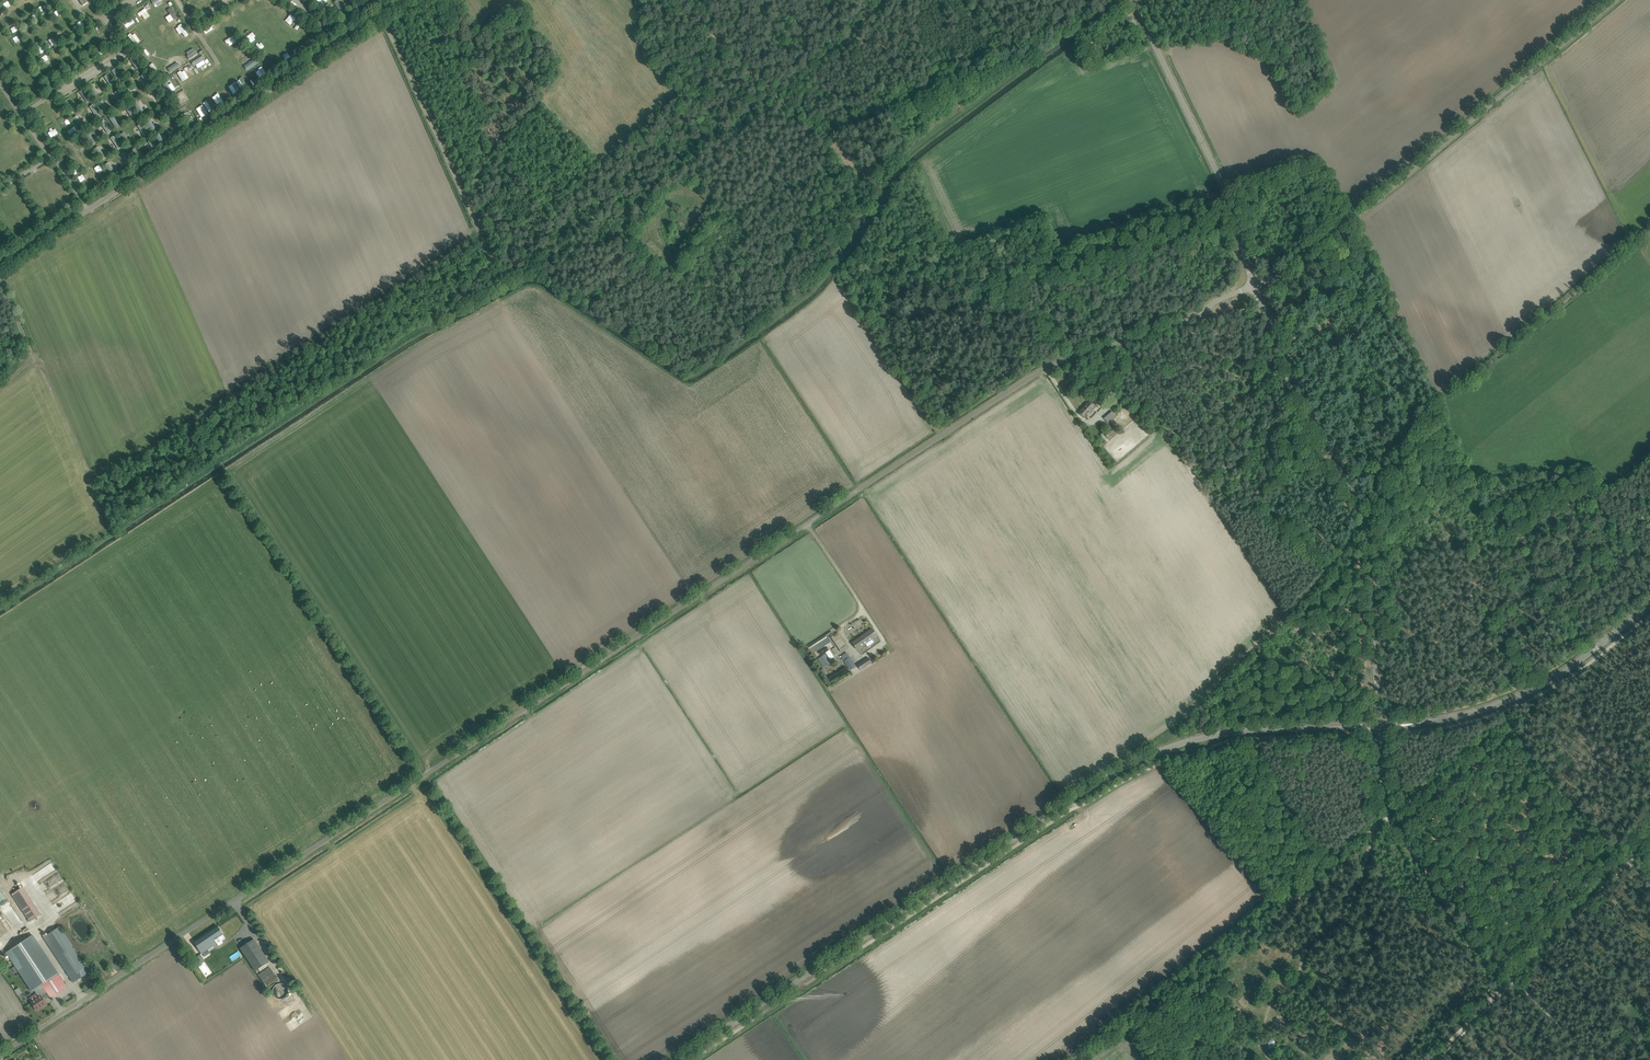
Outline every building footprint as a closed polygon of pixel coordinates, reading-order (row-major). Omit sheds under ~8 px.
[(334,3),(332,4),(335,11),(341,7),(337,0),(335,0),(333,1),(334,3)] [(41,16),(45,13),(41,6),(37,8),(41,16)] [(167,10),(169,14),(165,17),(168,23),(177,18),(171,7),(167,10)] [(145,8),(136,13),(138,17),(142,15),(144,19),(150,16),(145,8)] [(185,37),(188,35),(181,23),(177,26),(185,37)] [(205,34),(213,29),(211,26),(203,31),(205,34)] [(139,42),(135,33),(131,35),(131,33),(128,34),(133,45),(139,42)] [(233,35),(225,40),(228,46),(237,41),(233,35)] [(47,41),(51,47),(56,44),(53,38),(47,41)] [(36,50),(40,55),(45,52),(42,46),(36,50)] [(193,48),(185,53),(189,59),(197,54),(193,48)] [(235,56),(240,61),(249,54),(244,49),(235,56)] [(133,57),(130,60),(137,69),(140,67),(133,57)] [(181,64),(179,60),(176,61),(173,57),(168,60),(170,65),(169,66),(170,69),(181,64)] [(242,63),(247,68),(254,62),(249,57),(242,63)] [(197,71),(204,68),(199,59),(192,62),(197,71)] [(156,75),(159,73),(153,63),(150,65),(156,75)] [(117,80),(121,78),(115,68),(111,70),(117,80)] [(184,70),(177,73),(181,81),(188,78),(184,70)] [(109,87),(114,84),(107,74),(102,77),(109,87)] [(236,80),(239,87),(246,84),(243,77),(236,80)] [(228,85),(232,94),(239,91),(235,82),(228,85)] [(79,91),(86,103),(90,100),(83,88),(79,91)] [(180,104),(188,99),(184,93),(176,98),(180,104)] [(212,97),(216,105),(223,101),(218,93),(212,97)] [(208,112),(215,109),(210,98),(203,102),(208,112)] [(102,99),(98,102),(104,112),(108,110),(102,99)] [(132,103),(138,113),(143,111),(137,100),(132,103)] [(93,104),(89,106),(96,117),(100,114),(93,104)] [(201,117),(208,114),(202,104),(196,108),(201,117)] [(130,107),(126,110),(131,119),(136,116),(130,107)] [(186,113),(182,114),(186,124),(194,121),(192,116),(188,117),(186,113)] [(108,117),(116,128),(120,125),(112,114),(108,117)] [(73,117),(79,127),(83,125),(77,115),(73,117)] [(145,119),(151,131),(155,129),(149,118),(145,119)] [(107,133),(111,131),(104,119),(100,122),(107,133)] [(144,136),(148,134),(141,123),(137,126),(144,136)] [(124,132),(120,134),(127,146),(132,144),(124,132)] [(90,145),(95,143),(90,134),(86,136),(90,145)] [(154,137),(159,146),(164,143),(159,134),(154,137)] [(115,135),(110,137),(117,149),(122,147),(115,135)] [(102,160),(106,157),(98,146),(94,149),(102,160)] [(125,161),(129,159),(125,151),(121,153),(125,161)] [(111,174),(115,172),(108,162),(104,165),(111,174)] [(1079,412),(1085,418),(1088,415),(1087,414),(1092,409),(1093,410),(1096,407),(1094,405),(1091,402),(1090,402),(1089,401),(1079,412)] [(917,406),(922,413),(928,409),(923,402),(917,406)] [(1104,418),(1109,424),(1117,416),(1112,411),(1104,418)] [(1105,435),(1109,439),(1122,428),(1118,424),(1105,435)] [(853,642),(858,650),(878,636),(873,629),(853,642)] [(808,650),(811,655),(831,642),(828,637),(818,644),(817,642),(811,646),(812,647),(808,650)] [(841,661),(844,660),(844,661),(850,671),(857,667),(850,657),(847,652),(841,656),(842,657),(840,658),(841,661)] [(818,659),(824,667),(831,663),(826,654),(818,659)] [(857,664),(861,670),(872,662),(868,657),(857,664)] [(52,863),(46,866),(50,873),(56,870),(52,863)] [(0,886),(0,912),(10,930),(21,923),(0,886)] [(72,895),(54,903),(58,911),(75,903),(72,895)] [(32,901),(20,908),(30,922),(41,914),(32,901)] [(223,934),(220,930),(217,926),(194,942),(202,954),(208,950),(210,953),(214,950),(212,947),(217,944),(218,945),(223,943),(219,937),(223,934)] [(59,927),(44,937),(56,956),(62,965),(68,975),(73,982),(92,970),(89,966),(86,968),(59,927)] [(6,952),(32,991),(34,990),(36,993),(44,988),(47,993),(51,998),(67,987),(32,935),(23,941),(6,952)] [(269,961),(254,939),(240,948),(255,971),(269,961)] [(214,962),(210,957),(204,961),(208,967),(214,962)] [(278,979),(269,967),(258,974),(267,987),(278,979)] [(286,986),(285,985),(283,984),(282,983),(281,983),(279,983),(278,984),(276,984),(275,985),(274,986),(273,988),(273,989),(272,990),(273,992),(273,993),(273,995),(274,996),(275,997),(276,998),(278,998),(279,999),(281,999),(283,998),(284,998),(285,997),(286,996),(287,995),(288,993),(288,992),(288,990),(288,989),(287,987),(286,986)] [(14,990),(17,995),(22,992),(18,987),(14,990)] [(31,1002),(36,1009),(42,1005),(42,1006),(46,1003),(42,997),(47,993),(44,988),(36,993),(29,998),(31,1002)]
